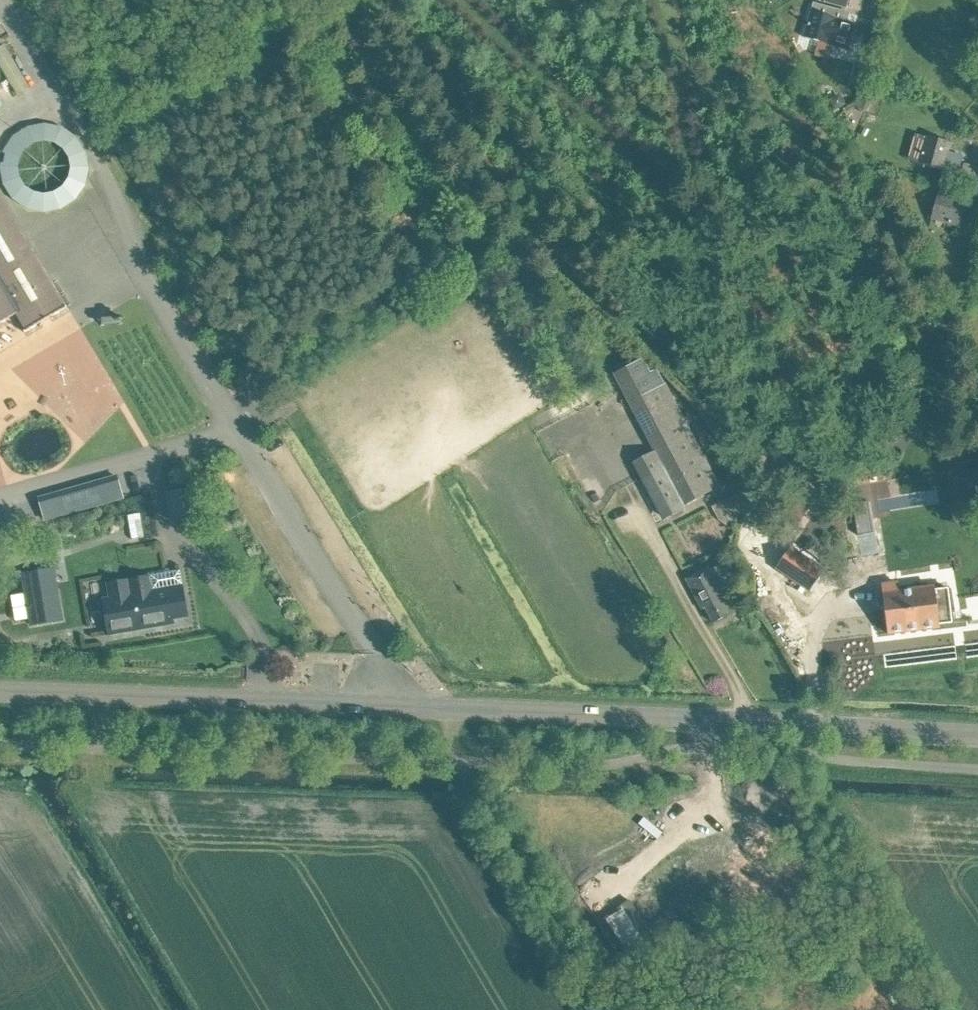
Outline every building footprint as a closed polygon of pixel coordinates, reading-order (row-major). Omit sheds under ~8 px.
[(825,4),(847,10),(849,0),(826,0),(825,4)] [(840,11),(813,4),(803,39),(848,51),(855,26),(837,21),(840,11)] [(10,78),(16,90),(27,85),(6,43),(0,46),(0,83),(10,78)] [(836,96),(828,101),(833,111),(844,105),(839,95),(836,96)] [(926,138),(918,164),(942,171),(940,179),(955,183),(962,156),(947,152),(949,144),(926,138)] [(975,182),(977,167),(977,164),(964,162),(961,179),(975,182)] [(958,228),(965,202),(946,197),(949,187),(941,185),(931,220),(958,228)] [(0,201),(0,324),(17,314),(26,330),(23,332),(24,333),(67,308),(66,307),(63,309),(0,201)] [(651,374),(643,360),(611,376),(656,453),(635,464),(663,518),(684,507),(683,504),(717,486),(657,371),(651,374)] [(44,522),(125,499),(118,475),(37,498),(44,522)] [(195,490),(203,487),(200,480),(192,483),(195,490)] [(171,524),(197,519),(192,489),(166,493),(171,524)] [(867,502),(852,505),(857,535),(872,533),(867,502)] [(719,535),(706,508),(680,521),(693,548),(719,535)] [(130,538),(145,536),(142,511),(128,513),(130,538)] [(810,592),(825,570),(792,547),(776,569),(810,592)] [(731,585),(721,565),(709,571),(707,568),(685,580),(699,606),(702,604),(712,623),(728,615),(718,596),(721,594),(719,591),(731,585)] [(62,620),(53,569),(22,575),(31,626),(62,620)] [(152,592),(149,579),(105,587),(107,600),(105,600),(111,635),(174,624),(173,618),(186,616),(181,587),(152,592)] [(897,582),(881,583),(883,600),(887,635),(939,628),(938,626),(952,624),(947,589),(947,587),(934,589),(934,587),(929,587),(929,589),(899,593),(897,582)] [(734,794),(740,825),(773,818),(766,787),(734,794)] [(768,840),(754,823),(731,842),(729,838),(677,866),(692,894),(744,866),(742,861),(768,840)] [(620,960),(632,953),(631,952),(623,939),(632,933),(640,946),(653,938),(629,900),(616,908),(624,921),(615,927),(608,916),(597,923),(620,960)]
